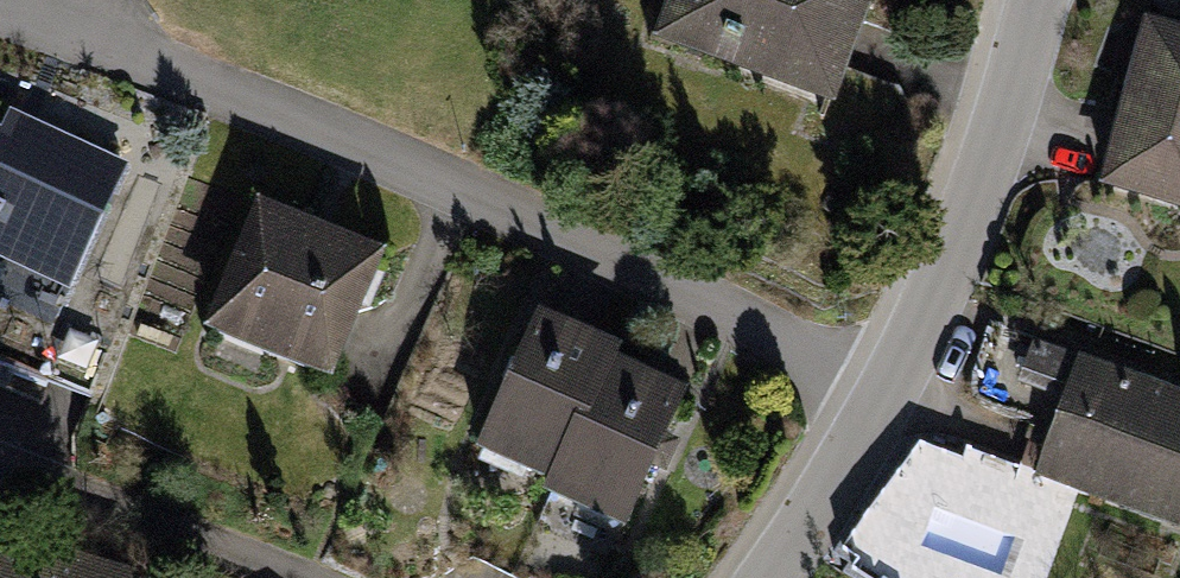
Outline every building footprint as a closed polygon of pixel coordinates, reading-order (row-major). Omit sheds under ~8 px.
[(655,42),(834,106),(872,0),(670,0),(655,42)] [(1145,23),(1100,191),(1179,212),(1179,33),(1145,23)] [(0,130),(0,265),(76,299),(99,247),(134,169),(25,121),(11,115),(3,132),(0,130)] [(318,235),(256,209),(201,339),(330,393),(385,262),(318,235)] [(92,399),(147,267),(99,247),(76,299),(0,265),(0,361),(92,399)] [(475,460),(550,493),(607,363),(612,352),(538,319),(475,460)] [(1034,345),(1018,387),(1065,403),(1036,484),(1179,535),(1179,397),(1034,345)] [(688,399),(607,363),(550,493),(545,502),(625,538),(688,399)] [(537,532),(496,513),(472,565),(499,577),(515,577),(537,532)] [(0,541),(0,577),(99,577),(101,570),(0,541)] [(101,570),(99,577),(129,577),(101,570)]
